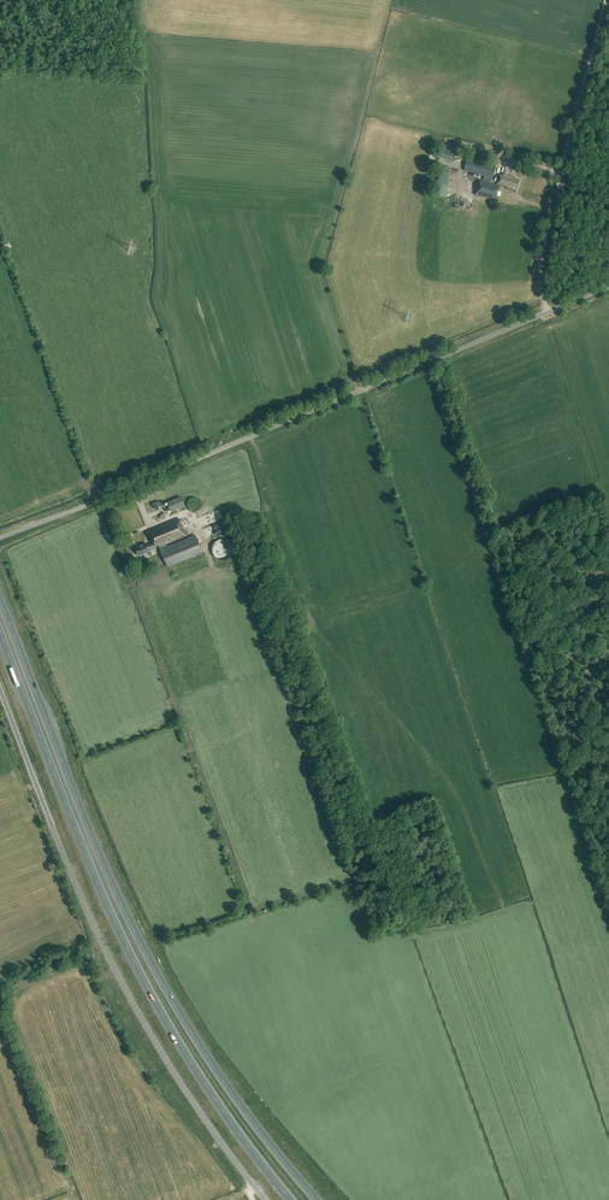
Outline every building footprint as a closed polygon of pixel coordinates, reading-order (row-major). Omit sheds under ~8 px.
[(454,161),(457,148),(442,145),(439,157),(446,159),(445,163),(451,164),(452,160),(454,161)] [(496,161),(498,155),(486,152),(485,153),(483,153),(482,156),(490,159),(490,160),(496,161)] [(491,183),(495,167),(466,159),(463,171),(484,176),(483,181),(479,181),(475,196),(495,201),(500,186),(498,185),(507,187),(507,186),(517,189),(519,181),(514,179),(514,177),(504,174),(503,176),(499,175),(496,185),(491,183)] [(446,198),(451,174),(440,171),(435,196),(446,198)] [(171,512),(184,507),(180,498),(167,503),(171,512)] [(212,514),(214,521),(224,517),(222,511),(212,514)] [(167,547),(166,544),(186,536),(179,519),(146,533),(151,544),(147,546),(146,544),(135,548),(139,556),(149,552),(149,551),(155,549),(154,547),(159,546),(167,568),(202,553),(195,536),(167,547)] [(223,522),(216,525),(219,532),(226,530),(223,522)] [(214,543),(213,544),(212,546),(211,547),(211,549),(211,551),(212,553),(213,555),(214,557),(216,559),(219,560),(222,561),(225,560),(228,559),(230,557),(231,555),(232,553),(232,550),(232,547),(231,545),(229,542),(227,541),(224,539),(222,539),(219,539),(217,540),(216,541),(214,543)]
